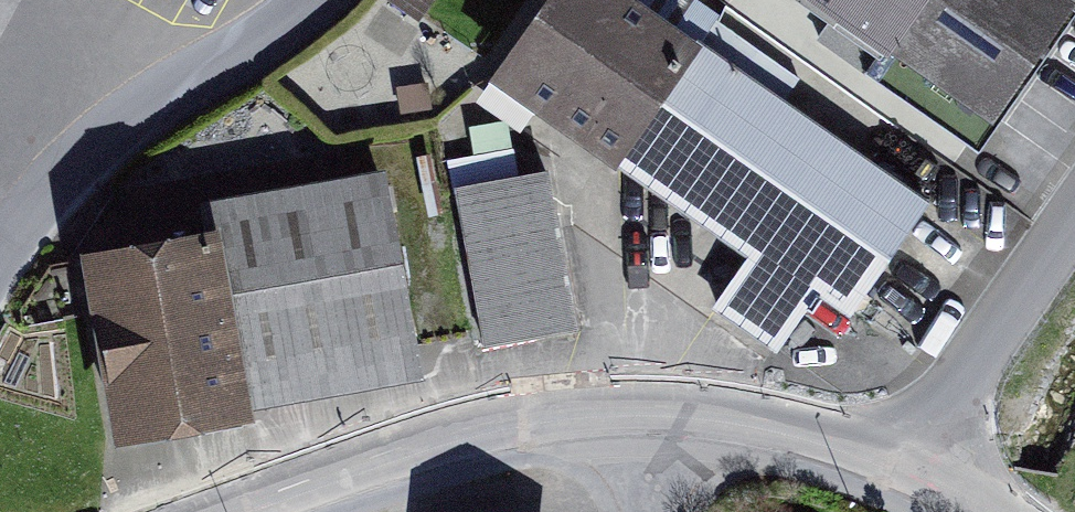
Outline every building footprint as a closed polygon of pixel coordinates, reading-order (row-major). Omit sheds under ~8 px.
[(655,0),(538,0),(489,71),(751,251),(715,303),(778,346),(816,290),(852,315),(936,194),(655,0)] [(886,41),(867,69),(979,147),(1074,9),(1074,0),(826,0),(886,41)] [(203,218),(222,214),(257,405),(428,373),(387,159),(199,195),(203,218)] [(547,165),(456,183),(487,343),(579,325),(547,165)] [(203,218),(82,240),(117,431),(257,405),(222,214),(203,218)]
